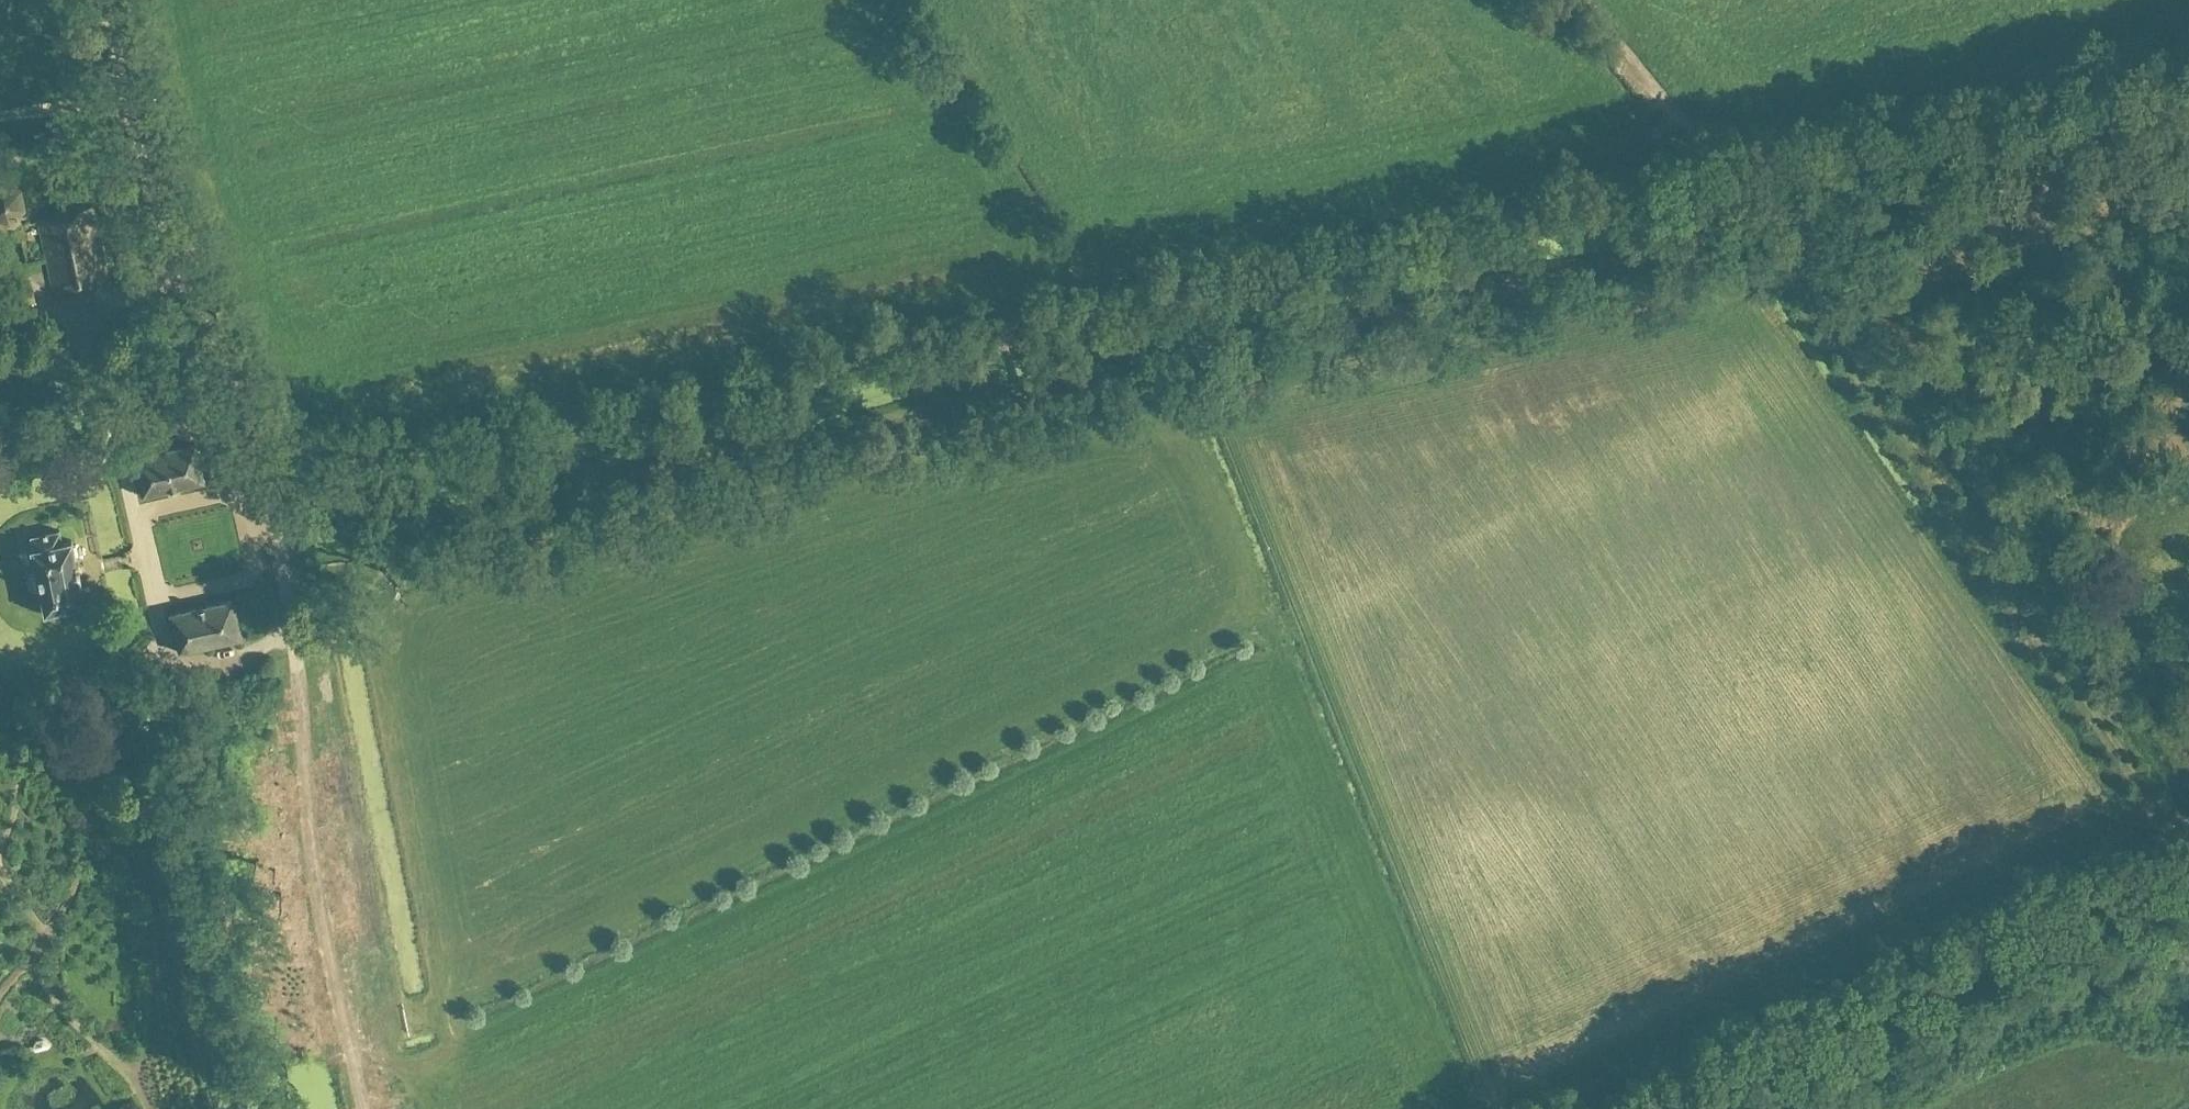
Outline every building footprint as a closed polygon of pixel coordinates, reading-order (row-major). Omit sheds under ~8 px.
[(21,193),(2,181),(0,184),(0,218),(11,222),(25,207),(21,193)] [(94,205),(39,218),(56,296),(110,283),(94,205)] [(196,441),(134,456),(144,493),(205,478),(196,441)] [(32,547),(37,567),(26,576),(28,587),(41,590),(46,611),(87,602),(73,538),(65,540),(62,526),(30,533),(33,547),(32,547)] [(233,598),(171,612),(180,650),(242,636),(233,598)]
